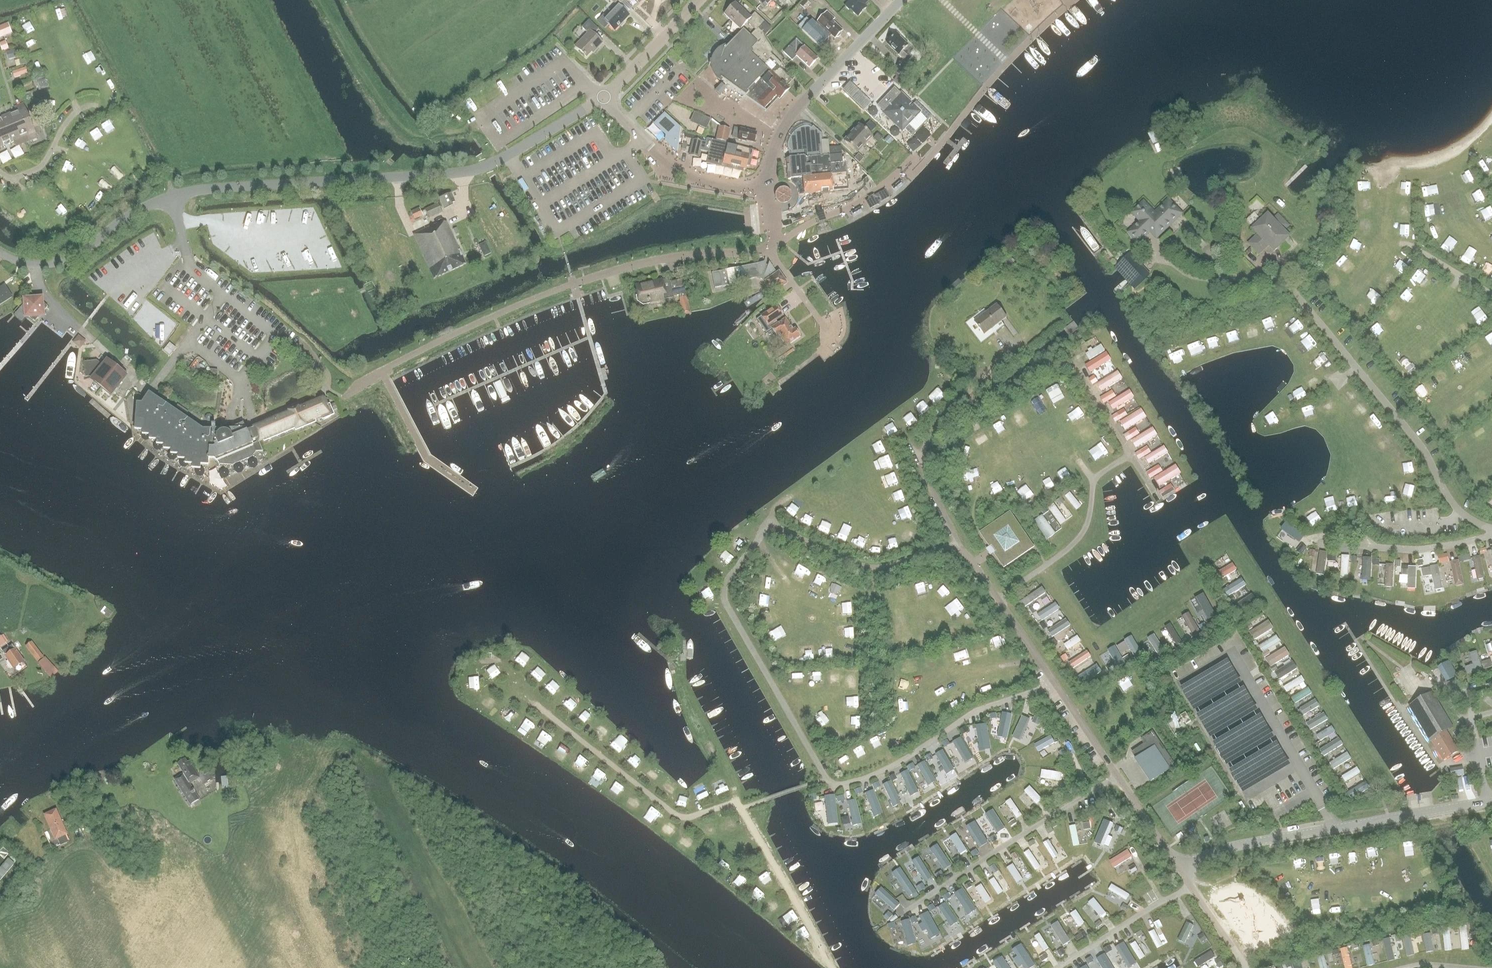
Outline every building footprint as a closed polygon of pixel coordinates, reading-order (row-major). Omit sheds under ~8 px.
[(616,5),(605,18),(603,16),(598,22),(604,28),(607,24),(614,31),(629,15),(619,7),(624,1),(623,0),(611,0),(616,5)] [(764,9),(772,0),(755,0),(764,9)] [(806,0),(804,0),(799,5),(805,10),(811,4),(806,0)] [(847,4),(844,7),(847,10),(850,10),(858,17),(867,7),(864,5),(869,0),(843,0),(847,4)] [(724,14),(740,29),(747,22),(756,30),(757,31),(765,23),(755,13),(750,18),(743,10),(735,3),(724,14)] [(835,24),(832,21),(834,19),(827,11),(817,21),(817,22),(815,23),(812,20),(802,30),(819,47),(831,34),(835,38),(837,37),(839,37),(840,35),(841,33),(842,32),(835,25),(835,24)] [(588,33),(575,46),(586,57),(595,48),(596,50),(603,43),(594,34),(598,30),(588,20),(582,27),(588,33)] [(12,33),(8,23),(0,26),(0,38),(12,33)] [(731,86),(746,96),(749,93),(747,92),(776,60),(770,54),(773,51),(771,48),(764,36),(771,29),(765,23),(757,31),(756,30),(750,36),(743,30),(725,49),(724,48),(723,48),(722,49),(720,50),(719,51),(718,52),(717,53),(715,54),(715,56),(714,57),(713,59),(713,61),(710,60),(709,64),(712,65),(712,66),(713,68),(713,69),(713,71),(714,73),(715,74),(716,75),(717,77),(718,78),(719,79),(721,80),(721,79),(731,86)] [(887,44),(903,60),(897,66),(904,74),(909,68),(902,61),(907,56),(902,51),(908,45),(899,37),(900,36),(897,33),(887,44)] [(797,56),(803,61),(809,67),(818,59),(805,46),(797,38),(783,52),(792,61),(797,56)] [(7,40),(1,43),(4,52),(11,49),(7,40)] [(16,50),(6,53),(8,60),(18,57),(16,50)] [(747,92),(749,93),(757,100),(757,101),(765,108),(767,110),(771,105),(769,103),(777,95),(780,98),(789,88),(786,85),(789,81),(789,78),(789,77),(778,67),(781,65),(776,60),(747,92)] [(14,77),(28,73),(26,68),(13,72),(14,77)] [(45,79),(38,81),(41,89),(48,86),(45,79)] [(850,83),(843,90),(864,110),(871,103),(850,83)] [(726,89),(722,84),(715,91),(720,95),(726,89)] [(894,88),(884,100),(890,106),(884,112),(884,113),(901,129),(902,130),(902,129),(904,128),(912,136),(931,117),(916,102),(915,103),(916,103),(913,106),(902,95),(901,94),(901,95),(894,88)] [(16,111),(0,117),(0,146),(14,141),(15,145),(17,145),(36,137),(35,133),(25,108),(23,103),(15,107),(16,111)] [(41,113),(37,104),(32,106),(36,115),(41,113)] [(665,142),(677,153),(680,130),(665,115),(655,125),(666,136),(665,142)] [(700,126),(707,129),(711,119),(704,116),(700,126)] [(865,127),(871,133),(877,127),(870,121),(865,127)] [(859,125),(852,132),(865,144),(872,136),(859,125)] [(731,129),(719,126),(715,140),(727,143),(731,129)] [(792,159),(786,159),(788,179),(792,179),(803,178),(803,177),(832,175),(831,164),(830,164),(829,156),(823,156),(821,134),(813,126),(811,128),(810,127),(808,126),(806,126),(804,126),(802,127),(800,128),(798,129),(796,131),(794,133),(792,135),(791,137),(789,139),(789,141),(788,143),(788,145),(788,147),(789,149),(790,151),(791,152),(792,159)] [(747,141),(751,142),(754,142),(754,141),(755,141),(757,134),(756,134),(756,133),(750,132),(749,131),(741,129),(740,130),(734,128),(732,138),(738,139),(738,140),(746,142),(747,141)] [(865,144),(852,132),(844,141),(857,153),(865,144)] [(877,143),(882,139),(877,134),(872,139),(877,143)] [(885,139),(891,144),(894,140),(889,135),(885,139)] [(693,136),(689,155),(699,157),(700,151),(702,142),(703,138),(693,136)] [(722,164),(723,164),(725,165),(725,166),(728,167),(729,169),(735,171),(737,169),(740,169),(741,168),(746,169),(749,155),(750,156),(751,150),(728,144),(707,139),(706,143),(702,142),(700,151),(708,153),(706,162),(721,166),(722,164)] [(859,163),(864,158),(859,153),(854,158),(859,163)] [(799,190),(800,192),(800,194),(804,194),(832,192),(832,191),(848,190),(846,163),(831,164),(832,175),(803,177),(803,178),(792,179),(792,182),(794,183),(795,184),(796,186),(798,188),(799,190)] [(786,202),(788,201),(789,198),(790,196),(790,193),(789,191),(787,189),(784,187),(782,187),(779,188),(777,189),(776,191),(775,193),(774,196),(775,198),(776,200),(778,202),(781,203),(783,203),(786,202)] [(884,200),(889,198),(885,191),(875,197),(874,198),(874,199),(871,201),(871,200),(867,203),(869,207),(870,207),(871,209),(872,208),(873,208),(876,206),(879,204),(879,203),(884,200)] [(455,202),(451,192),(445,195),(449,205),(455,202)] [(1157,237),(1163,231),(1164,231),(1161,228),(1164,224),(1166,226),(1180,212),(1169,201),(1155,215),(1144,203),(1133,214),(1141,222),(1130,233),(1139,243),(1150,231),(1154,235),(1154,234),(1157,237)] [(439,204),(425,210),(429,218),(442,212),(439,204)] [(1275,251),(1289,237),(1283,231),(1288,226),(1278,217),(1274,222),(1268,216),(1263,222),(1254,213),(1246,221),(1254,229),(1254,230),(1259,235),(1250,244),(1259,254),(1269,245),(1275,251)] [(434,279),(466,264),(447,222),(437,226),(437,224),(420,232),(420,233),(414,236),(434,279)] [(1426,229),(1432,238),(1441,232),(1435,223),(1426,229)] [(1401,236),(1415,236),(1415,228),(1401,227),(1401,236)] [(1442,246),(1449,253),(1459,242),(1452,236),(1442,246)] [(481,250),(484,257),(491,253),(488,247),(481,250)] [(1130,254),(1115,268),(1117,270),(1126,279),(1140,265),(1130,254)] [(773,293),(787,284),(779,272),(775,275),(769,266),(765,265),(755,267),(755,265),(741,268),(740,267),(720,272),(711,273),(715,288),(744,283),(743,280),(757,277),(766,281),(765,281),(773,293)] [(1417,279),(1423,285),(1431,276),(1425,270),(1417,279)] [(1391,274),(1383,282),(1391,289),(1399,281),(1391,274)] [(0,282),(0,307),(16,296),(5,279),(0,282)] [(636,287),(639,299),(639,301),(642,302),(647,301),(648,302),(650,302),(653,304),(664,302),(663,299),(673,297),(673,296),(679,295),(683,314),(683,315),(690,313),(690,311),(683,281),(677,282),(676,281),(668,282),(667,279),(641,285),(641,286),(636,287)] [(48,306),(33,293),(14,315),(21,322),(27,315),(35,321),(48,306)] [(1463,311),(1475,318),(1481,309),(1469,302),(1463,311)] [(984,335),(1007,318),(998,305),(975,323),(984,335)] [(768,326),(783,316),(776,306),(761,316),(768,326)] [(786,345),(799,336),(794,329),(793,330),(785,319),(772,328),(777,335),(779,334),(786,345)] [(1300,321),(1290,327),(1294,334),(1304,328),(1300,321)] [(1248,340),(1259,337),(1256,326),(1244,329),(1248,340)] [(81,337),(75,343),(82,349),(87,343),(81,337)] [(164,350),(170,355),(176,348),(170,342),(164,350)] [(1091,361),(1107,352),(1103,345),(1087,353),(1091,361)] [(111,393),(126,374),(108,361),(106,363),(103,360),(100,363),(97,361),(84,362),(86,377),(89,377),(91,375),(95,377),(94,379),(111,393)] [(210,379),(209,382),(217,382),(218,372),(211,371),(210,379)] [(1093,385),(1098,382),(1094,376),(1089,379),(1093,385)] [(936,407),(946,398),(939,389),(929,398),(936,407)] [(137,404),(135,426),(139,426),(143,426),(189,458),(189,460),(208,461),(209,459),(215,459),(219,464),(232,465),(251,457),(255,452),(256,452),(262,451),(259,441),(296,426),(296,428),(307,424),(331,414),(325,399),(308,406),(300,409),(300,408),(290,412),(290,413),(244,432),(244,431),(244,428),(237,428),(237,429),(209,429),(203,430),(152,395),(149,393),(145,398),(141,404),(137,404)] [(1100,398),(1104,404),(1110,401),(1106,394),(1100,398)] [(176,407),(187,414),(188,412),(178,404),(176,407)] [(1121,423),(1127,433),(1149,418),(1142,408),(1121,423)] [(1112,417),(1116,423),(1122,419),(1118,413),(1112,417)] [(1365,425),(1371,434),(1384,424),(1378,416),(1365,425)] [(1390,431),(1376,440),(1383,450),(1396,441),(1390,431)] [(1124,436),(1128,442),(1134,438),(1130,432),(1124,436)] [(1093,448),(1101,459),(1110,453),(1102,442),(1093,448)] [(1166,446),(1146,458),(1151,466),(1170,454),(1166,446)] [(1135,454),(1139,460),(1145,456),(1141,450),(1135,454)] [(878,461),(881,471),(894,466),(891,457),(878,461)] [(1408,477),(1408,478),(1417,476),(1414,460),(1398,463),(1401,478),(1408,477)] [(1147,473),(1151,479),(1156,475),(1153,469),(1147,473)] [(889,485),(900,482),(898,474),(887,477),(889,485)] [(1491,485),(1491,484),(1487,476),(1479,481),(1485,490),(1491,485)] [(999,494),(1006,491),(1002,482),(995,485),(999,494)] [(1159,492),(1163,498),(1169,495),(1165,488),(1159,492)] [(1078,511),(1083,507),(1072,493),(1067,497),(1078,511)] [(1062,497),(1056,501),(1060,506),(1065,502),(1062,497)] [(1338,499),(1328,502),(1331,513),(1341,510),(1338,499)] [(1044,515),(1050,512),(1046,506),(1040,510),(1044,515)] [(1051,509),(1062,526),(1068,522),(1057,506),(1051,509)] [(1307,526),(1320,523),(1316,506),(1303,509),(1307,526)] [(1036,521),(1049,541),(1058,535),(1045,515),(1036,521)] [(987,540),(986,540),(999,559),(1005,560),(1008,563),(1008,564),(1028,551),(1027,550),(1024,546),(1025,542),(1028,540),(1015,520),(1014,520),(1012,522),(1008,521),(1005,517),(985,530),(985,531),(988,534),(987,540)] [(1299,543),(1305,537),(1290,525),(1285,532),(1299,543)] [(888,539),(890,549),(900,547),(898,537),(888,539)] [(740,550),(746,546),(742,540),(736,544),(740,550)] [(1307,548),(1302,544),(1296,551),(1301,555),(1307,548)] [(1328,553),(1327,562),(1336,563),(1336,554),(1328,553)] [(1438,556),(1440,564),(1449,562),(1447,554),(1438,556)] [(1351,578),(1351,556),(1343,556),(1342,577),(1351,578)] [(1483,557),(1475,558),(1477,580),(1485,579),(1483,557)] [(1456,587),(1465,586),(1462,561),(1453,562),(1456,587)] [(1395,587),(1395,565),(1387,565),(1387,587),(1395,587)] [(1435,590),(1443,589),(1438,565),(1430,567),(1430,568),(1422,569),(1423,577),(1432,576),(1435,590)] [(1416,589),(1416,567),(1402,566),(1402,575),(1408,576),(1408,589),(1416,589)] [(822,594),(826,577),(814,575),(811,591),(822,594)] [(1025,610),(1047,593),(1043,587),(1020,603),(1025,610)] [(1023,599),(1028,596),(1024,591),(1020,594),(1023,599)] [(1018,594),(1013,598),(1017,604),(1022,600),(1018,594)] [(1227,599),(1231,604),(1236,601),(1232,595),(1227,599)] [(1234,606),(1238,613),(1258,602),(1254,595),(1234,606)] [(1207,599),(1201,603),(1215,626),(1221,622),(1207,599)] [(894,626),(905,625),(904,610),(893,611),(894,626)] [(1190,613),(1184,617),(1197,639),(1203,635),(1190,613)] [(1205,623),(1199,626),(1202,631),(1208,628),(1205,623)] [(1179,648),(1185,644),(1172,624),(1162,631),(1171,644),(1174,642),(1179,648)] [(769,633),(773,642),(784,638),(780,629),(769,633)] [(1068,629),(1054,636),(1057,643),(1071,635),(1068,629)] [(0,634),(0,647),(8,642),(3,634),(2,635),(0,634)] [(1165,651),(1154,635),(1148,638),(1159,655),(1165,651)] [(1125,641),(1137,660),(1145,656),(1133,636),(1125,641)] [(38,662),(44,657),(32,641),(25,646),(38,662)] [(2,651),(15,670),(24,663),(12,645),(2,651)] [(1118,661),(1122,659),(1116,648),(1112,650),(1118,661)] [(1178,654),(1175,650),(1170,653),(1172,658),(1178,654)] [(1468,675),(1483,671),(1477,651),(1470,653),(1473,665),(1466,667),(1468,675)] [(1066,654),(1061,657),(1064,662),(1069,659),(1066,654)] [(1084,654),(1069,664),(1073,669),(1087,660),(1084,654)] [(1484,670),(1491,667),(1491,664),(1491,660),(1482,663),(1484,670)] [(1448,663),(1438,668),(1447,682),(1456,676),(1448,663)] [(492,665),(484,675),(494,683),(502,673),(492,665)] [(1089,680),(1103,671),(1099,665),(1085,674),(1089,680)] [(1303,676),(1284,687),(1288,693),(1307,683),(1303,676)] [(898,681),(898,692),(913,691),(913,680),(898,681)] [(1293,697),(1296,703),(1314,695),(1311,689),(1293,697)] [(963,694),(953,699),(957,708),(967,703),(963,694)] [(1432,694),(1410,707),(1410,708),(1411,708),(1431,741),(1430,742),(1430,743),(1432,742),(1442,759),(1450,755),(1451,757),(1459,753),(1446,733),(1453,729),(1432,694)] [(861,708),(860,697),(845,698),(846,709),(861,708)] [(915,710),(915,701),(896,701),(896,709),(915,710)] [(927,710),(920,716),(929,727),(936,721),(927,710)] [(1181,716),(1186,725),(1191,722),(1186,713),(1181,716)] [(1311,731),(1330,721),(1326,714),(1307,724),(1311,731)] [(1022,742),(1032,720),(1024,716),(1014,738),(1022,742)] [(1035,716),(1032,722),(1039,725),(1042,719),(1035,716)] [(527,732),(533,723),(525,718),(520,727),(527,732)] [(1004,719),(990,721),(993,742),(1007,740),(1004,719)] [(1322,742),(1337,733),(1334,727),(1319,736),(1322,742)] [(977,754),(984,752),(975,731),(969,734),(977,754)] [(537,740),(546,746),(552,738),(542,732),(537,740)] [(1146,743),(1134,751),(1139,757),(1136,759),(1151,782),(1176,766),(1156,736),(1153,732),(1143,738),(1146,743)] [(1036,745),(1040,753),(1057,744),(1052,736),(1036,745)] [(1318,752),(1323,759),(1345,745),(1340,738),(1318,752)] [(961,766),(968,762),(956,741),(949,745),(961,766)] [(564,761),(571,749),(563,744),(556,755),(564,761)] [(1063,748),(1059,751),(1063,758),(1067,756),(1063,748)] [(945,750),(937,754),(947,775),(955,771),(945,750)] [(928,762),(933,759),(930,754),(925,757),(928,762)] [(1330,763),(1333,770),(1353,761),(1350,754),(1330,763)] [(187,763),(185,761),(177,766),(183,776),(175,781),(192,806),(200,801),(190,785),(199,779),(189,762),(187,763)] [(930,787),(938,782),(926,762),(918,766),(930,787)] [(907,767),(910,772),(916,768),(913,763),(907,767)] [(1454,778),(1466,776),(1464,767),(1452,769),(1454,778)] [(1359,768),(1344,777),(1347,782),(1362,773),(1359,768)] [(1043,771),(1042,779),(1062,781),(1063,773),(1043,771)] [(897,779),(895,774),(889,777),(891,782),(897,779)] [(1336,782),(1339,787),(1344,784),(1341,779),(1336,782)] [(725,781),(716,784),(719,794),(728,791),(725,781)] [(879,782),(872,785),(874,790),(881,787),(879,782)] [(861,787),(854,790),(856,795),(863,792),(861,787)] [(1026,792),(1038,805),(1044,800),(1031,787),(1026,792)] [(875,818),(884,815),(875,790),(866,794),(875,818)] [(1017,819),(1023,816),(1014,799),(1008,802),(1017,819)] [(860,801),(851,801),(852,827),(861,826),(860,801)] [(61,845),(68,842),(65,836),(68,835),(56,809),(44,815),(55,840),(58,839),(61,845)] [(648,817),(655,821),(658,814),(652,810),(648,817)] [(995,811),(989,815),(999,829),(1005,825),(995,811)] [(1110,837),(1115,825),(1105,821),(1096,844),(1110,849),(1115,839),(1110,837)] [(968,827),(979,850),(989,845),(978,822),(968,827)] [(1090,822),(1083,824),(1084,830),(1091,829),(1090,822)] [(1077,825),(1071,827),(1075,847),(1082,846),(1077,825)] [(690,849),(696,840),(685,834),(680,843),(690,849)] [(958,834),(951,838),(961,856),(968,852),(958,834)] [(1057,838),(1051,841),(1060,855),(1065,852),(1057,838)] [(1050,841),(1045,844),(1055,860),(1060,857),(1050,841)] [(940,845),(932,849),(945,872),(953,867),(940,845)] [(1031,850),(1025,854),(1037,872),(1043,868),(1031,850)] [(1040,851),(1035,855),(1043,867),(1048,864),(1040,851)] [(1130,851),(1110,861),(1114,869),(1134,859),(1130,851)] [(10,854),(0,866),(0,882),(19,861),(10,854)] [(959,856),(952,860),(954,864),(961,860),(959,856)] [(926,883),(934,878),(921,857),(913,862),(926,883)] [(994,864),(990,868),(994,874),(999,871),(994,864)] [(1008,868),(1019,884),(1025,880),(1014,864),(1008,868)] [(1137,871),(1134,865),(1129,868),(1132,874),(1137,871)] [(893,885),(901,881),(910,900),(918,896),(904,868),(888,876),(893,885)] [(935,875),(938,880),(944,875),(941,871),(935,875)] [(740,876),(734,885),(741,888),(746,880),(740,876)] [(996,879),(990,882),(1000,896),(1005,893),(996,879)] [(916,887),(919,892),(926,888),(922,883),(916,887)] [(974,888),(987,905),(994,899),(981,883),(974,888)] [(1128,901),(1131,895),(1113,885),(1110,891),(1128,901)] [(896,912),(902,905),(883,888),(877,895),(896,912)] [(758,889),(752,895),(759,902),(765,896),(758,889)] [(964,890),(954,896),(968,918),(978,911),(964,890)] [(948,893),(943,897),(946,901),(951,897),(948,893)] [(1096,899),(1090,903),(1102,919),(1108,915),(1096,899)] [(953,928),(961,923),(947,903),(939,909),(953,928)] [(927,908),(930,913),(936,909),(933,904),(927,908)] [(793,911),(784,918),(789,926),(799,920),(793,911)] [(1080,928),(1086,924),(1078,911),(1071,915),(1080,928)] [(884,917),(888,921),(893,916),(889,912),(884,917)] [(932,912),(919,918),(925,932),(928,930),(932,940),(941,936),(932,912)] [(910,919),(913,924),(918,921),(916,916),(910,919)] [(1159,921),(1154,923),(1157,929),(1162,926),(1159,921)] [(1052,927),(1062,948),(1071,944),(1061,922),(1052,927)] [(1188,923),(1180,941),(1187,944),(1195,926),(1188,923)] [(1470,951),(1470,928),(1462,928),(1462,951),(1470,951)] [(1452,929),(1445,929),(1446,952),(1453,951),(1452,929)] [(1156,930),(1150,933),(1159,949),(1165,946),(1156,930)] [(1054,945),(1048,931),(1042,933),(1049,948),(1054,945)] [(1041,934),(1036,938),(1046,953),(1051,950),(1041,934)] [(1425,935),(1427,954),(1434,953),(1432,934),(1425,935)] [(1410,958),(1416,956),(1410,936),(1404,938),(1410,958)] [(1392,938),(1384,940),(1390,963),(1397,961),(1392,938)] [(1137,942),(1132,946),(1142,961),(1147,957),(1137,942)] [(1364,947),(1369,967),(1377,965),(1372,944),(1364,947)] [(1021,967),(1035,967),(1037,967),(1023,945),(1011,953),(1021,967)] [(1351,948),(1343,949),(1345,967),(1353,967),(1351,948)] [(1196,961),(1199,967),(1217,959),(1214,953),(1196,961)] [(1049,958),(1046,954),(1040,958),(1042,962),(1049,958)] [(1319,958),(1321,967),(1329,967),(1326,956),(1319,958)] [(994,967),(1011,967),(1005,958),(992,965),(994,967)] [(1219,959),(1215,962),(1219,967),(1223,966),(1219,959)]
